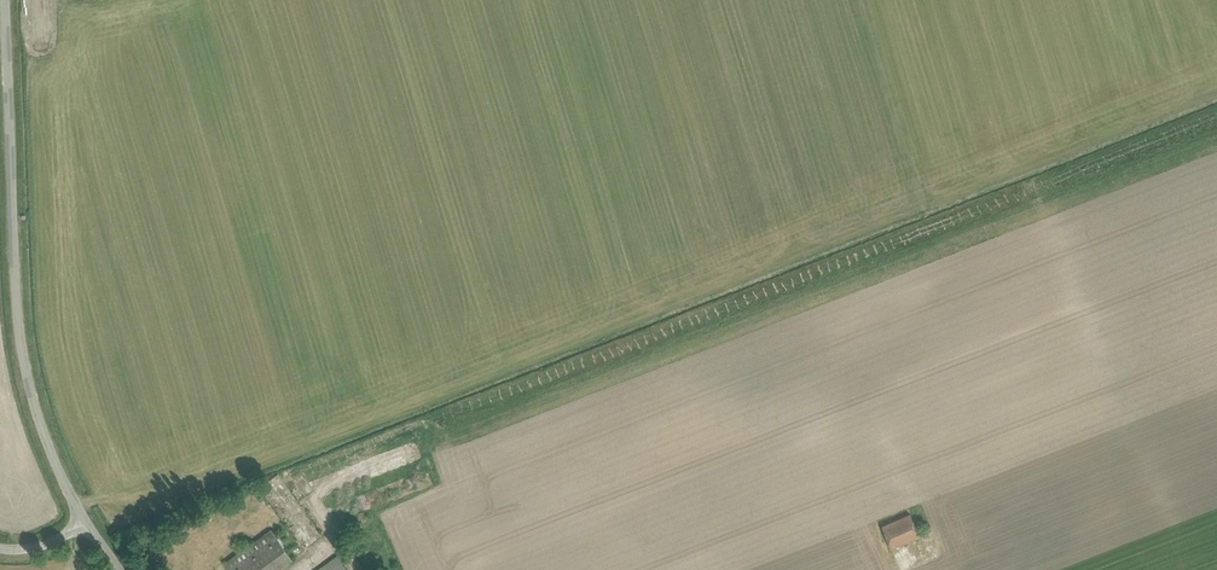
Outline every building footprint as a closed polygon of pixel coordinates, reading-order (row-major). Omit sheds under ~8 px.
[(892,549),(920,536),(909,513),(882,526),(892,549)] [(292,559),(283,547),(287,544),(279,533),(275,536),(271,530),(224,563),(229,569),(277,569),(292,559)] [(337,556),(318,569),(347,569),(337,556)]
